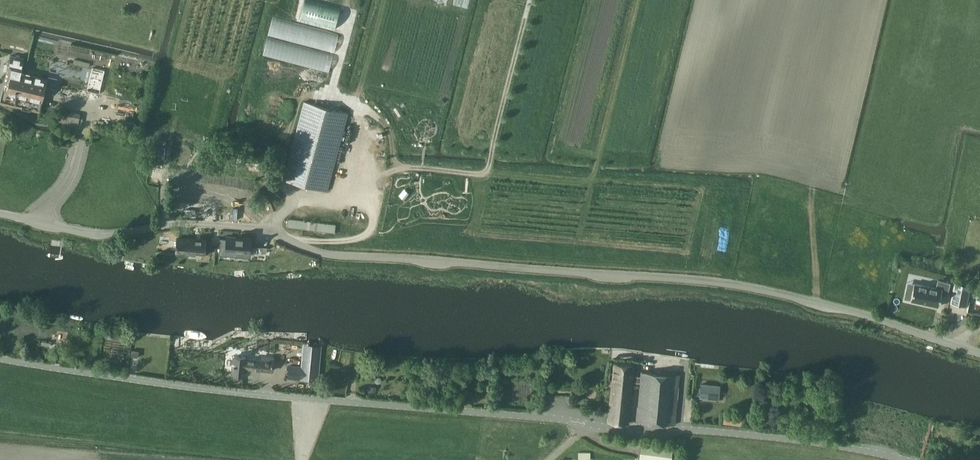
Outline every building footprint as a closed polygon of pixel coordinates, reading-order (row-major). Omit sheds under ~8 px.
[(263,54),(330,70),(334,52),(268,36),(263,54)] [(10,61),(2,99),(16,102),(22,74),(20,73),(22,66),(21,66),(23,58),(12,56),(11,61),(10,61)] [(22,74),(16,102),(42,108),(49,78),(22,72),(22,74)] [(284,179),(327,190),(348,112),(305,101),(284,179)] [(400,121),(408,118),(409,121),(417,119),(412,105),(397,110),(400,121)] [(138,110),(118,107),(115,126),(135,129),(138,110)] [(55,123),(78,128),(81,116),(57,111),(55,123)] [(220,167),(271,173),(272,162),(222,155),(220,167)] [(192,216),(210,218),(210,209),(210,205),(202,204),(202,209),(193,208),(192,216)] [(288,227),(335,232),(336,224),(289,219),(288,227)] [(220,238),(219,255),(220,255),(223,255),(227,255),(229,255),(236,256),(236,252),(242,252),(248,252),(250,253),(251,239),(243,238),(238,238),(228,237),(228,239),(224,239),(221,238),(220,238)] [(178,238),(177,252),(205,254),(211,254),(212,240),(206,240),(178,238)] [(910,300),(937,306),(938,306),(941,294),(947,295),(950,282),(938,280),(936,287),(914,282),(910,300)] [(950,302),(966,306),(970,286),(954,282),(950,302)] [(966,308),(965,314),(979,317),(979,310),(966,308)] [(64,337),(55,336),(54,347),(63,348),(64,337)] [(225,355),(224,370),(231,371),(231,374),(247,376),(248,367),(255,368),(255,373),(263,373),(263,369),(273,369),(274,357),(275,349),(250,347),(250,346),(234,344),(232,356),(225,355)] [(140,358),(141,351),(131,349),(130,356),(140,358)] [(290,364),(289,375),(296,375),(318,377),(320,356),(304,355),(303,365),(297,365),(290,364)] [(637,420),(675,423),(680,374),(641,371),(641,376),(633,375),(634,364),(614,362),(609,421),(629,422),(633,381),(640,382),(637,420)] [(719,399),(721,385),(701,383),(699,397),(719,399)] [(722,423),(743,426),(744,416),(723,413),(722,423)] [(640,459),(672,459),(673,447),(642,443),(640,459)] [(578,459),(591,459),(591,451),(579,451),(578,459)]
